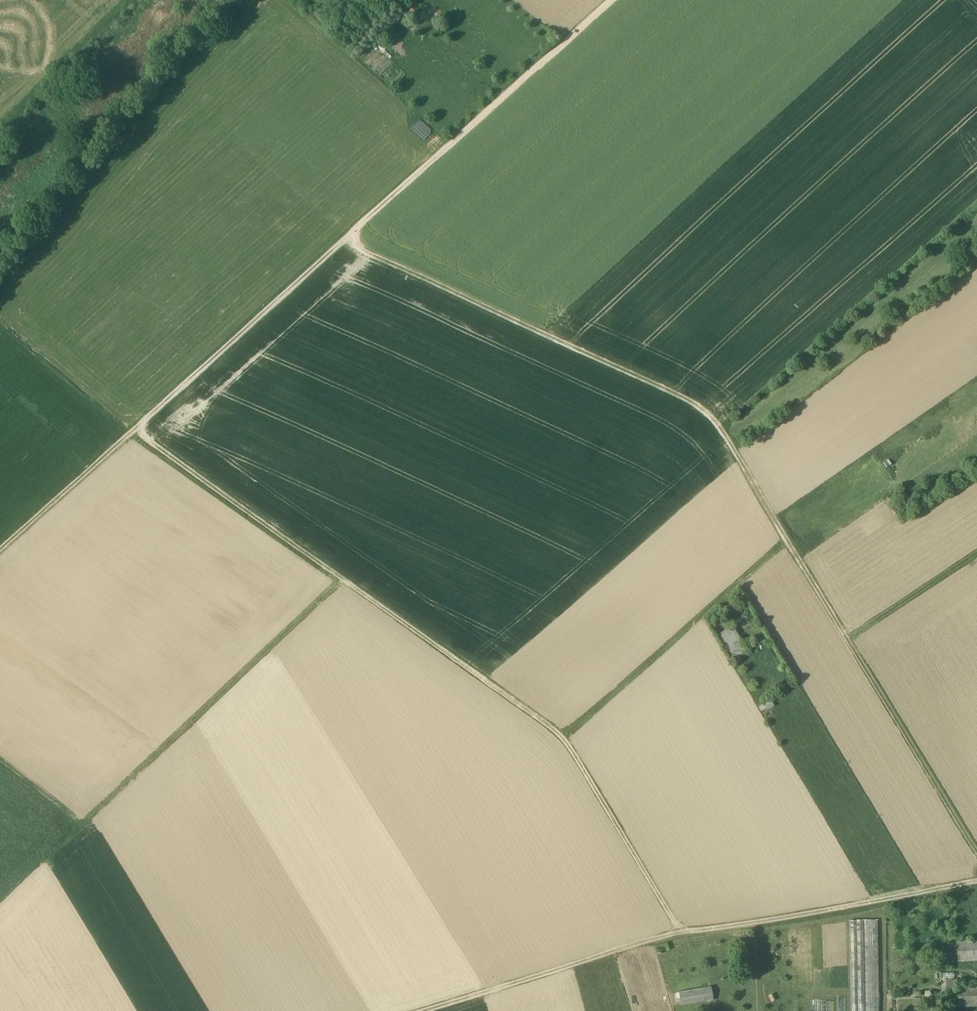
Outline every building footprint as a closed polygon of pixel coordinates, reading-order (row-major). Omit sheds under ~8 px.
[(425,11),(417,4),(409,13),(417,20),(425,11)] [(723,639),(737,662),(750,653),(736,631),(723,639)] [(850,921),(851,1010),(879,1010),(878,920),(850,921)] [(956,942),(957,961),(976,960),(976,941),(956,942)] [(710,988),(678,993),(680,1005),(712,999),(710,988)] [(958,989),(959,1007),(976,1005),(976,988),(958,989)]
